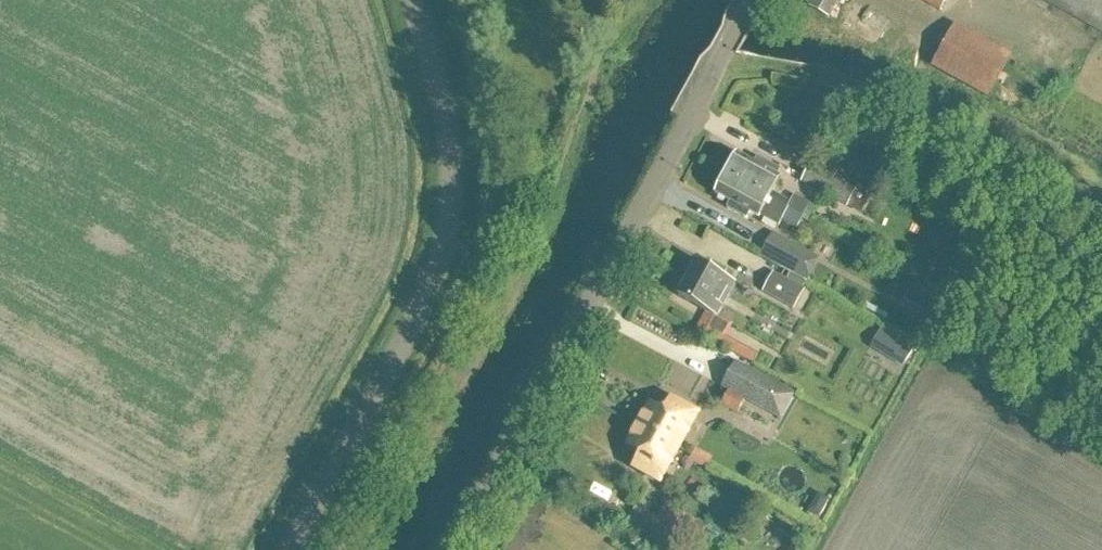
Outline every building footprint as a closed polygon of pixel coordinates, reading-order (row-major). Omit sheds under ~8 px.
[(620,0),(592,0),(614,12),(620,0)] [(839,0),(815,0),(810,9),(828,19),(839,0)] [(947,0),(916,0),(940,14),(947,0)] [(1101,35),(1101,0),(1039,0),(1101,35)] [(988,101),(1011,57),(955,25),(931,68),(988,101)] [(725,175),(769,199),(780,180),(776,178),(780,172),(757,159),(753,165),(736,155),(725,175)] [(847,184),(821,171),(811,165),(802,182),(837,202),(838,201),(849,208),(860,215),(870,198),(859,191),(847,185),(847,184)] [(787,209),(769,199),(725,175),(714,194),(730,203),(727,209),(746,220),(750,213),(776,228),(780,221),(796,229),(803,217),(787,209)] [(789,206),(787,209),(803,217),(811,222),(818,210),(810,205),(810,204),(794,195),(788,206),(789,206)] [(805,288),(821,258),(774,233),(761,257),(791,273),(788,279),(805,288)] [(716,319),(735,285),(724,279),(727,273),(711,265),(708,270),(697,264),(678,298),(716,319)] [(940,285),(951,291),(959,277),(948,271),(940,285)] [(793,310),(804,291),(774,274),(763,293),(793,310)] [(917,282),(908,302),(943,319),(953,298),(917,282)] [(887,327),(876,345),(909,366),(920,348),(887,327)] [(739,360),(724,388),(783,421),(798,393),(739,360)] [(738,416),(746,401),(729,392),(721,407),(738,416)] [(640,427),(678,449),(697,416),(671,402),(664,414),(652,407),(640,427)] [(659,482),(678,449),(640,427),(628,448),(641,455),(634,467),(659,482)] [(708,471),(711,467),(715,459),(699,450),(692,461),(708,471)] [(665,508),(658,520),(636,507),(629,520),(668,541),(673,532),(682,518),(665,508)]
